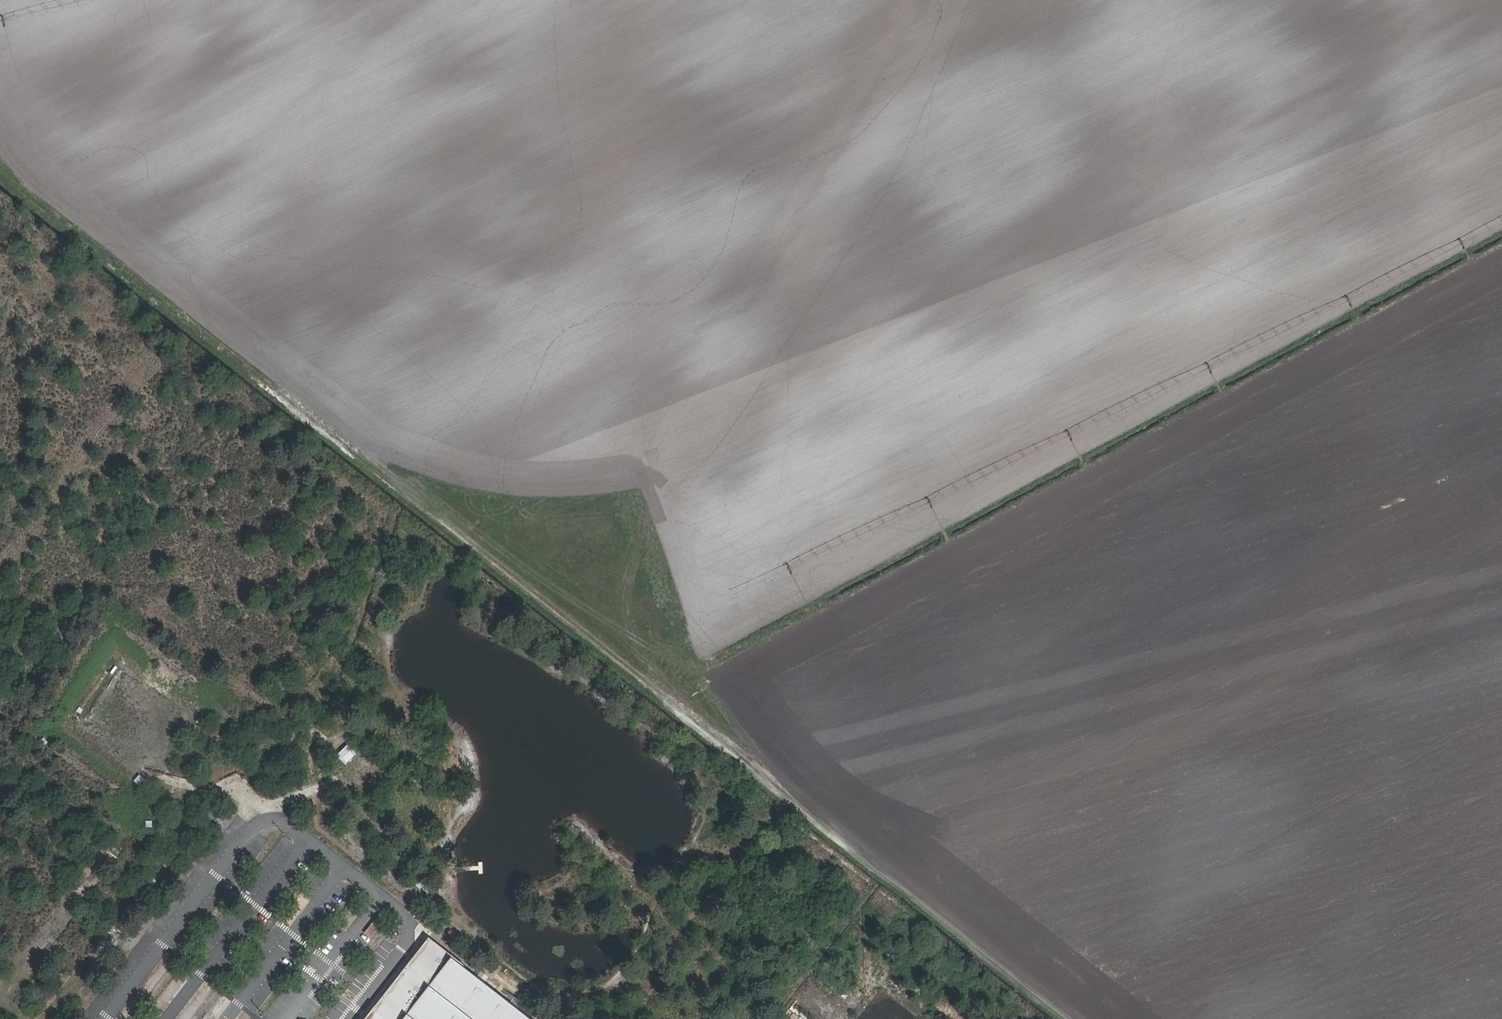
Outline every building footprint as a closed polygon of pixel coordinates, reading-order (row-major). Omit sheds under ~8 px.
[(374,918),(367,934),(375,937),(382,922),(374,918)] [(438,937),(373,1018),(542,1018),(438,937)]
